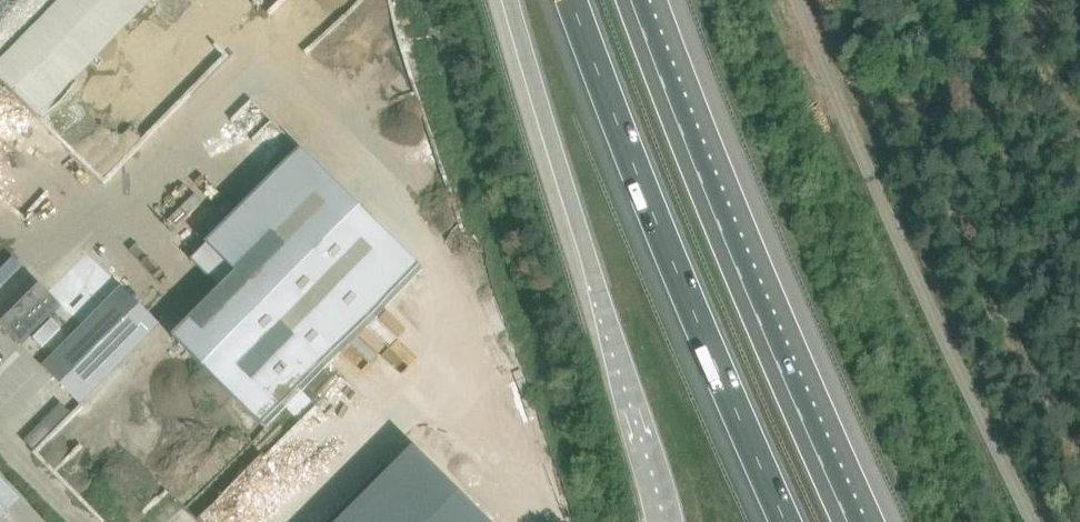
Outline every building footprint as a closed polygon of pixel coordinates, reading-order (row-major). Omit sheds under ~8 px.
[(154,2),(152,0),(57,0),(0,57),(0,81),(37,118),(154,2)] [(424,268),(302,149),(208,245),(238,276),(175,339),(263,428),(424,268)] [(42,286),(3,325),(23,345),(61,306),(42,286)] [(124,289),(61,352),(46,368),(81,403),(159,323),(124,289)] [(53,319),(34,338),(43,347),(62,328),(53,319)] [(62,404),(25,441),(35,450),(71,413),(62,404)] [(345,521),(490,521),(417,449),(345,521)] [(17,499),(0,481),(0,515),(17,499)]
